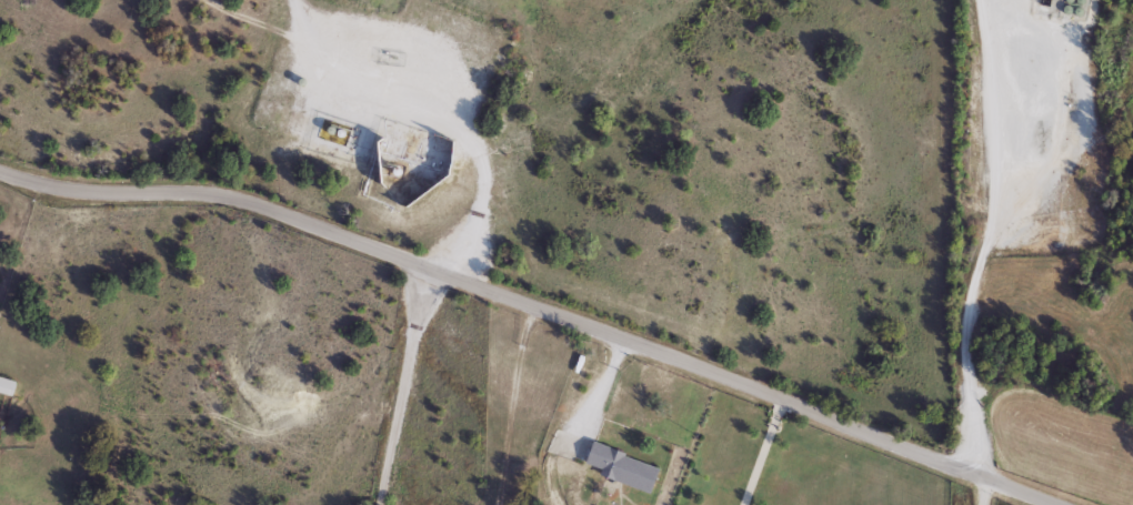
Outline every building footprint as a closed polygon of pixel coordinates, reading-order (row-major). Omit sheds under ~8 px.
[(10,397),(0,394),(0,379),(14,383),(10,397)] [(650,493),(582,472),(589,446),(658,467),(650,493)]
